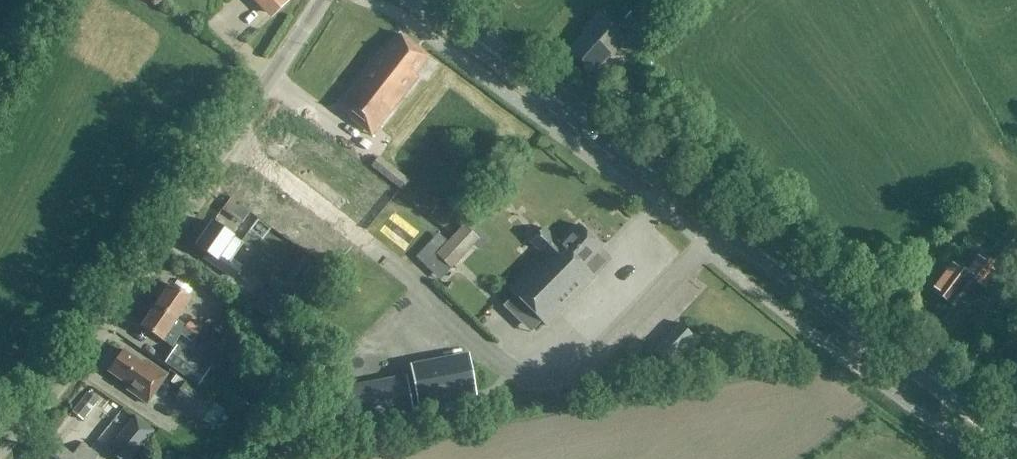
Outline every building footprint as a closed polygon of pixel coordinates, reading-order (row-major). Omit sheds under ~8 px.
[(272,18),(290,1),(289,0),(254,0),(272,18)] [(654,7),(633,30),(645,41),(667,18),(654,7)] [(627,39),(598,13),(581,32),(584,34),(564,57),(588,78),(609,54),(612,57),(627,39)] [(348,97),(338,110),(347,118),(358,104),(383,123),(409,90),(417,79),(414,76),(429,58),(399,35),(384,54),(382,53),(348,97)] [(373,164),(372,166),(402,190),(403,189),(408,181),(409,181),(379,157),(373,164)] [(212,224),(196,248),(212,259),(209,263),(231,279),(239,267),(231,262),(242,245),(212,224)] [(448,240),(435,254),(451,270),(478,241),(463,226),(456,233),(448,240)] [(532,244),(544,256),(509,291),(545,327),(594,278),(584,268),(602,249),(579,226),(561,245),(545,230),(532,244)] [(997,258),(1007,265),(1016,254),(1016,231),(1014,230),(993,253),(997,258)] [(951,262),(930,290),(952,306),(972,280),(984,288),(998,269),(979,255),(965,273),(951,262)] [(274,327),(284,313),(294,295),(273,280),(252,310),(274,327)] [(169,286),(155,307),(176,321),(177,321),(190,300),(169,286)] [(155,307),(141,327),(162,342),(163,341),(173,347),(179,338),(181,335),(193,344),(198,335),(185,327),(177,321),(176,321),(155,307)] [(191,319),(185,327),(198,335),(202,328),(191,319)] [(694,339),(679,324),(653,352),(668,366),(694,339)] [(176,347),(165,364),(199,386),(210,369),(176,347)] [(124,352),(109,373),(129,387),(127,390),(147,405),(167,376),(148,362),(145,366),(124,352)] [(469,361),(412,371),(420,413),(477,402),(469,361)] [(223,411),(214,404),(191,388),(176,374),(170,382),(180,390),(172,401),(201,422),(211,430),(223,411)] [(407,377),(345,389),(352,425),(414,413),(407,377)] [(72,414),(83,423),(97,403),(86,396),(72,414)] [(107,451),(117,458),(130,458),(151,434),(133,419),(107,451)] [(90,450),(81,443),(70,457),(60,448),(51,458),(83,458),(90,450)] [(98,456),(90,450),(83,458),(95,458),(98,456)]
